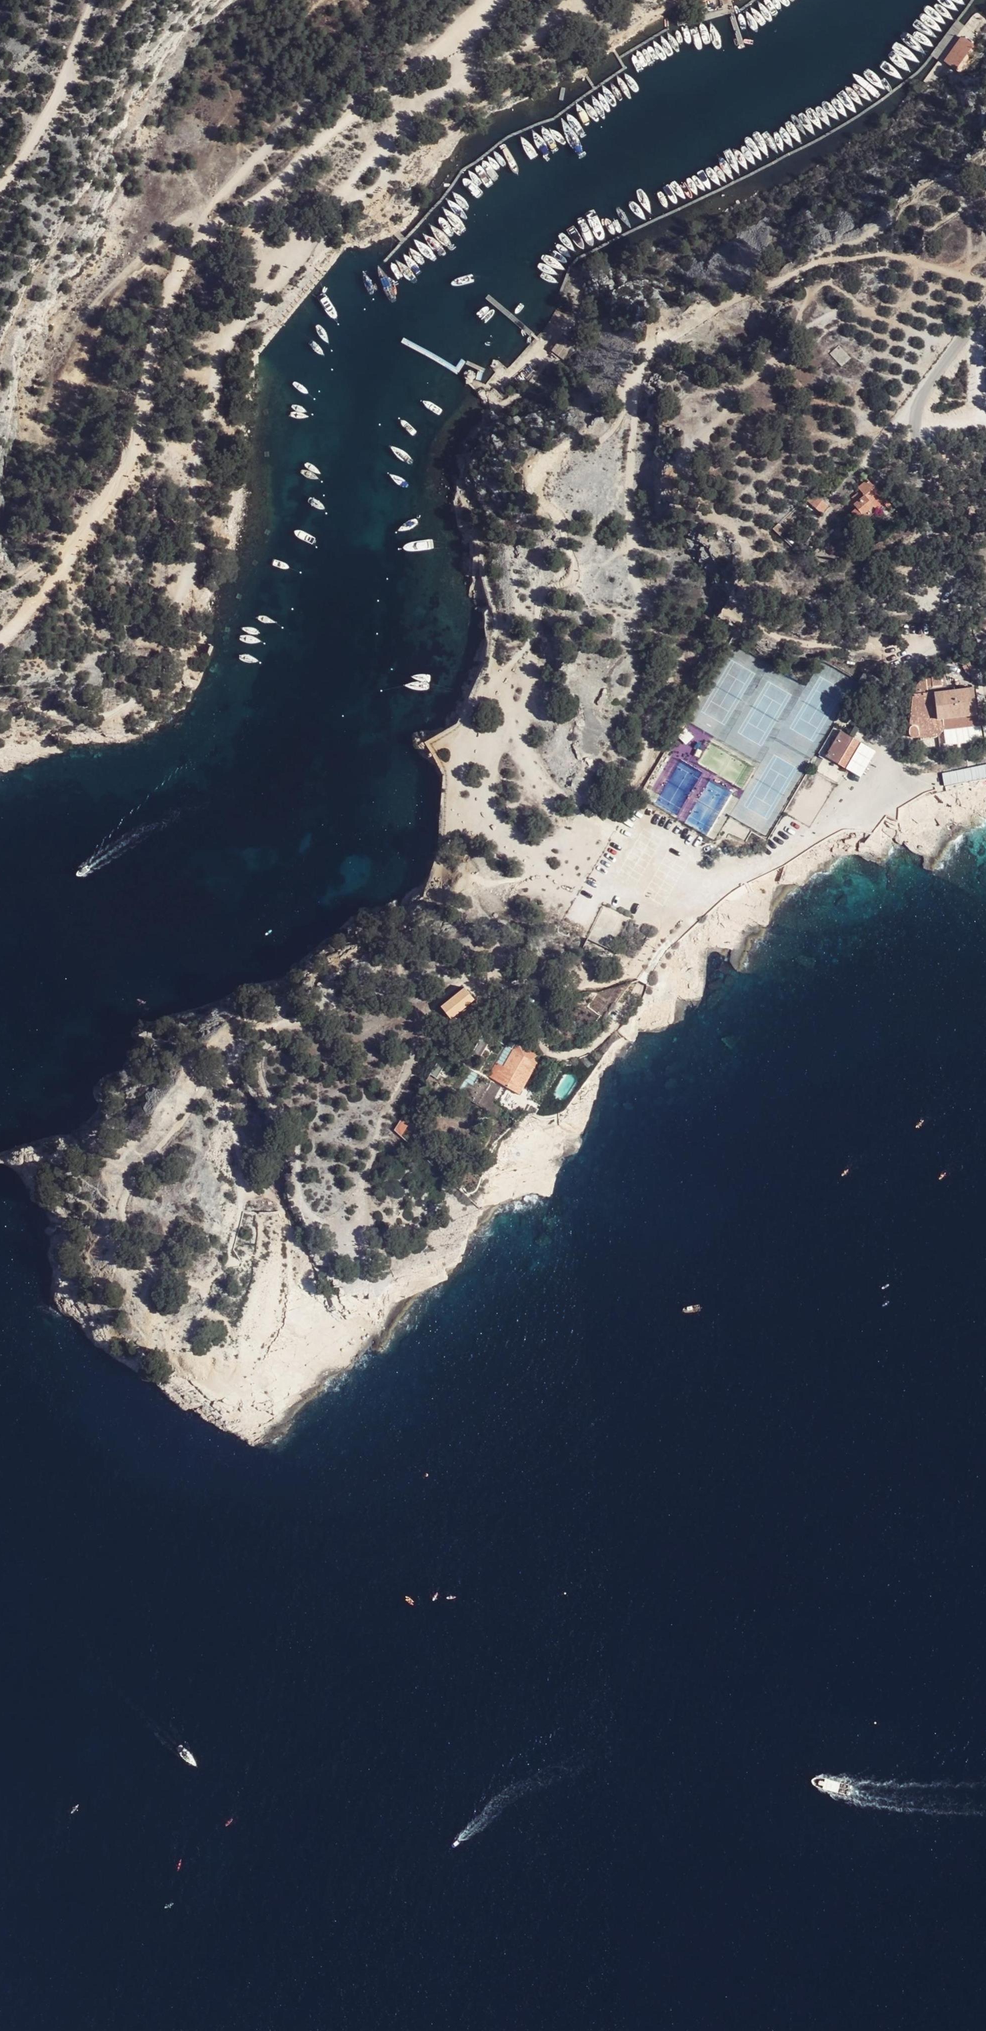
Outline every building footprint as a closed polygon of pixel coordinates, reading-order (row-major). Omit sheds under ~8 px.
[(974,44),(966,38),(949,63),(956,69),(974,44)] [(573,344),(563,336),(552,350),(562,358),(564,356),(565,357),(573,344)] [(885,471),(882,467),(873,476),(876,479),(885,471)] [(878,508),(886,499),(867,478),(857,487),(860,489),(848,502),(852,506),(854,504),(856,507),(852,511),(858,518),(864,513),(871,507),(874,504),(878,508)] [(812,504),(822,512),(828,507),(818,498),(812,504)] [(875,511),(871,507),(864,513),(869,518),(875,511)] [(784,529),(778,523),(773,528),(780,534),(784,529)] [(970,656),(964,657),(969,677),(974,676),(970,656)] [(929,672),(927,673),(926,673),(921,679),(921,680),(917,686),(914,692),(912,699),(910,719),(909,732),(909,735),(912,737),(933,737),(936,736),(939,734),(941,731),(942,729),(984,724),(982,703),(975,703),(973,687),(947,689),(947,685),(941,685),(940,671),(936,670),(929,672)] [(853,737),(841,730),(826,756),(839,763),(853,737)] [(853,737),(839,763),(846,767),(860,740),(853,737)] [(472,996),(463,985),(440,1004),(449,1015),(472,996)] [(526,1052),(516,1047),(503,1069),(501,1068),(500,1071),(497,1069),(492,1078),(518,1093),(534,1064),(536,1057),(526,1051),(526,1052)] [(440,1058),(430,1074),(437,1077),(447,1061),(440,1058)] [(464,1081),(457,1078),(451,1088),(458,1091),(464,1081)] [(466,1085),(461,1094),(473,1101),(483,1085),(477,1081),(472,1089),(466,1085)] [(496,1086),(489,1082),(477,1103),(504,1117),(508,1111),(488,1100),(496,1086)] [(395,1129),(400,1134),(409,1118),(404,1114),(395,1129)]
